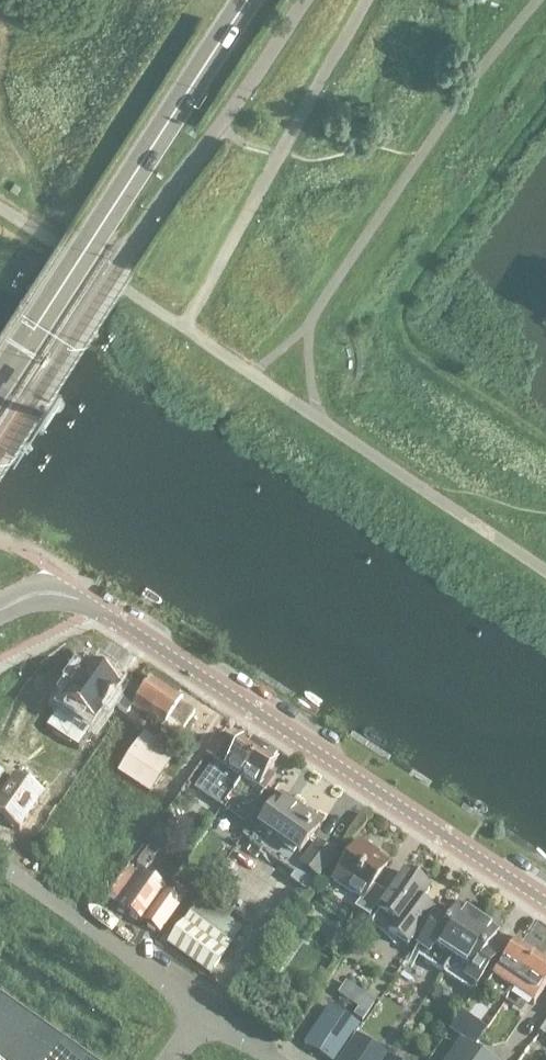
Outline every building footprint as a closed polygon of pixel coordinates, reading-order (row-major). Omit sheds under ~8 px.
[(50,407),(52,405),(58,409),(62,409),(66,407),(67,403),(66,399),(63,397),(66,392),(62,389),(63,388),(0,347),(0,374),(50,407)] [(24,451),(36,447),(32,440),(0,419),(0,436),(24,451)] [(125,666),(103,650),(88,672),(110,688),(125,666)] [(82,676),(51,731),(81,748),(103,710),(90,703),(94,696),(85,691),(91,681),(82,676)] [(181,731),(182,732),(196,711),(181,701),(183,698),(152,678),(143,692),(133,686),(118,708),(128,715),(134,706),(165,726),(161,731),(175,740),(181,731)] [(150,792),(176,751),(148,732),(121,773),(150,792)] [(242,778),(261,749),(244,738),(236,750),(226,744),(215,761),(216,761),(198,787),(200,789),(224,805),(242,778)] [(259,789),(278,760),(261,749),(242,778),(224,805),(247,820),(265,793),(259,789)] [(44,795),(14,775),(0,797),(0,818),(19,831),(44,795)] [(308,894),(335,855),(311,838),(322,823),(282,796),(273,810),(266,805),(245,835),(252,840),(250,844),(295,875),(290,882),(308,894)] [(153,842),(138,860),(145,866),(160,848),(153,842)] [(374,886),(388,865),(376,857),(378,855),(364,845),(362,848),(359,846),(334,882),(327,893),(370,921),(387,895),(374,886)] [(408,947),(431,914),(423,909),(422,902),(430,889),(405,872),(372,922),(408,947)] [(143,875),(120,907),(142,922),(165,890),(143,875)] [(160,935),(182,902),(166,891),(143,923),(160,935)] [(439,916),(417,949),(430,958),(436,949),(452,960),(478,921),(459,908),(449,923),(439,916)] [(478,921),(452,960),(470,972),(464,981),(476,989),(498,956),(488,949),(497,934),(478,921)] [(183,922),(168,944),(211,974),(226,953),(183,922)] [(514,991),(540,951),(520,938),(494,977),(486,989),(506,1002),(514,991)] [(514,991),(534,1004),(545,987),(545,955),(540,951),(514,991)] [(362,1003),(356,1015),(367,1020),(378,996),(346,981),(340,994),(362,1003)] [(337,1005),(353,1016),(359,1006),(343,995),(337,1005)] [(0,1005),(0,1059),(78,1059),(0,1005)] [(359,1027),(330,1007),(305,1044),(306,1045),(307,1043),(321,1052),(320,1053),(330,1059),(337,1059),(359,1027)] [(460,1014),(455,1033),(484,1040),(489,1022),(460,1014)] [(341,1059),(369,1059),(376,1050),(356,1037),(341,1059)] [(460,1042),(448,1059),(487,1059),(460,1042)] [(529,1046),(520,1059),(545,1059),(545,1057),(529,1046)]
